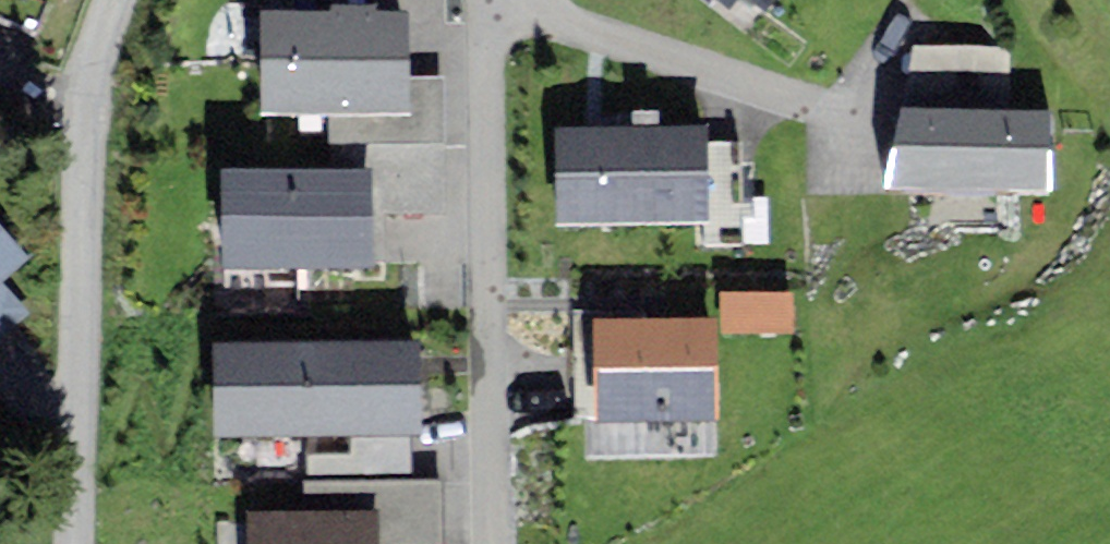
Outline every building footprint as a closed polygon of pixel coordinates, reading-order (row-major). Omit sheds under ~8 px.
[(729,9),(735,0),(717,0),(729,9)] [(768,11),(776,0),(753,0),(768,11)] [(410,11),(376,11),(376,3),(332,4),(332,11),(261,11),(261,115),(328,115),(410,115),(410,78),(410,11)] [(914,47),(901,108),(1008,109),(1009,50),(914,47)] [(411,144),(445,144),(444,77),(410,78),(410,115),(328,115),(328,145),(411,144)] [(1048,191),(1049,110),(1008,109),(901,108),(884,189),(1048,191)] [(632,126),(661,125),(661,111),(631,112),(632,126)] [(553,128),(556,223),(709,220),(707,124),(661,125),(632,126),(553,128)] [(372,168),(221,168),(221,266),(372,266),(372,168)] [(31,313),(3,282),(30,257),(0,225),(0,341),(31,313)] [(794,290),(719,292),(720,336),(795,334),(794,290)] [(716,316),(592,317),(592,421),(717,420),(716,316)] [(421,340),(213,342),(214,438),(307,437),(411,436),(422,436),(421,340)] [(411,480),(411,436),(307,437),(308,481),(411,480)] [(444,479),(411,480),(308,481),(304,481),(304,511),(377,510),(378,543),(445,543),(444,479)] [(248,512),(248,543),(378,543),(377,510),(304,511),(248,512)]
